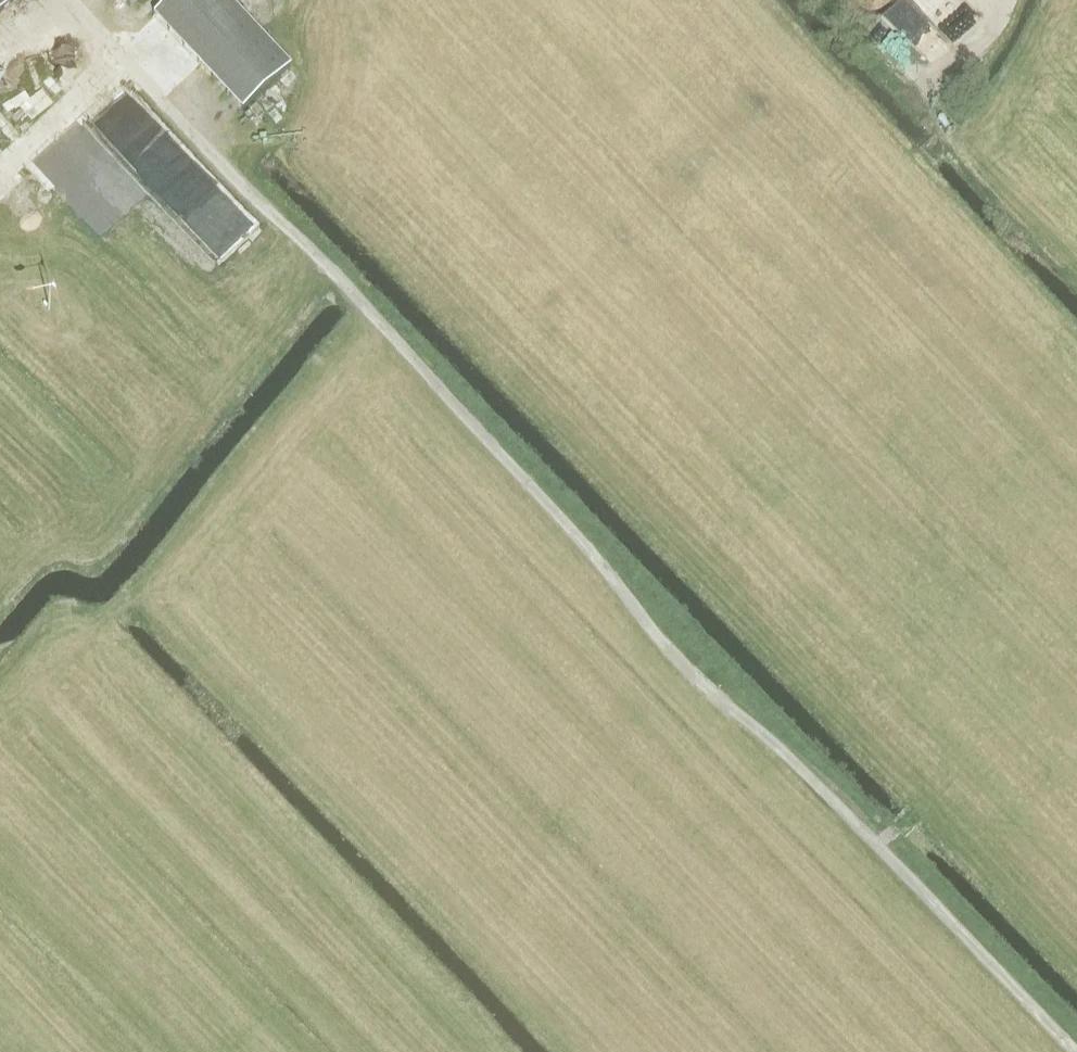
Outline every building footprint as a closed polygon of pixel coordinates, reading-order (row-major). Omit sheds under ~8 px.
[(13,0),(0,0),(0,12),(13,0)] [(292,66),(231,0),(169,0),(152,16),(242,112),(292,66)] [(915,46),(935,27),(909,0),(902,0),(886,15),(915,46)]
